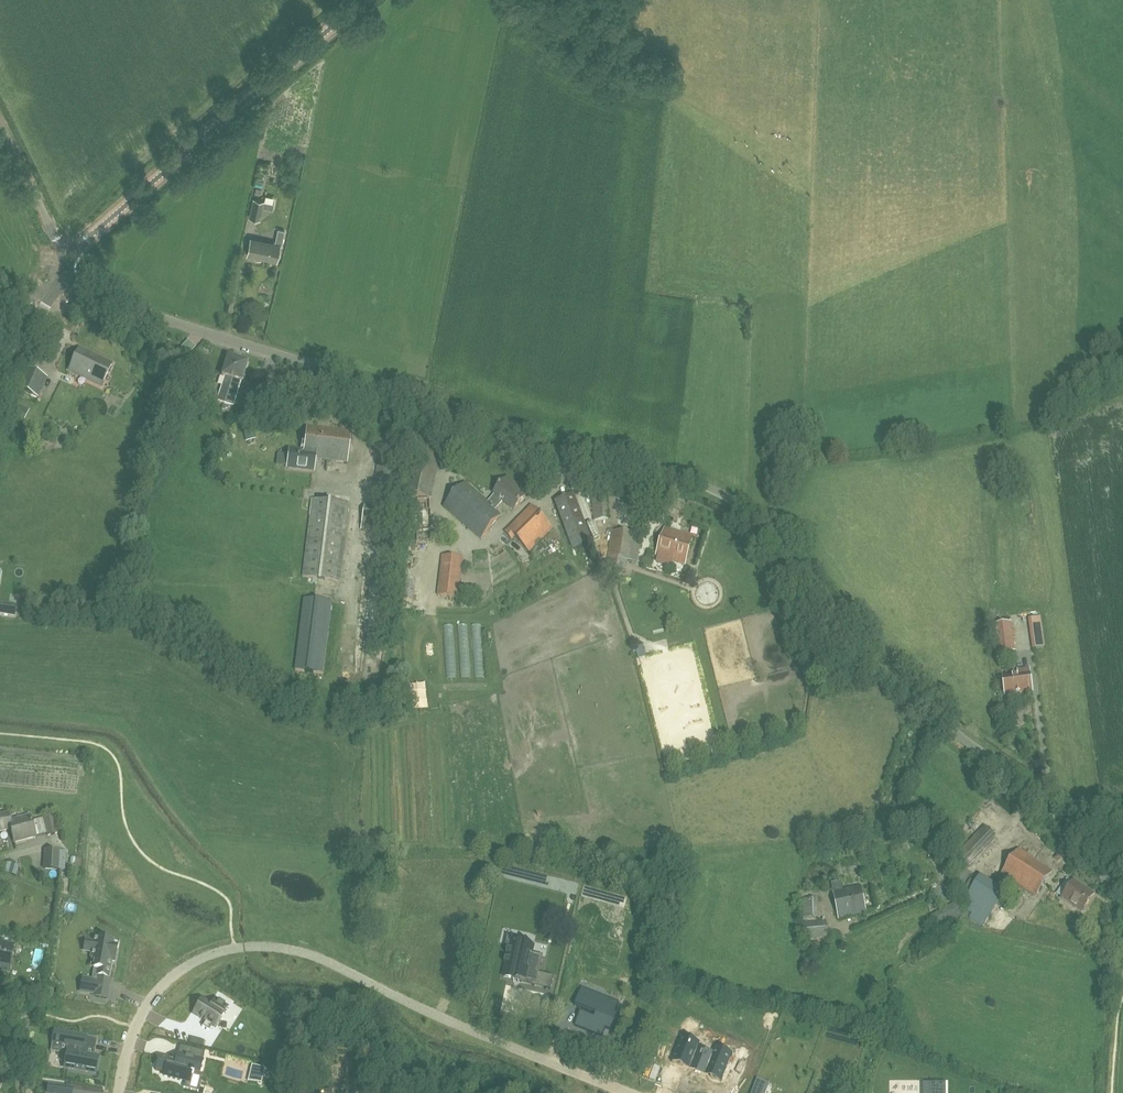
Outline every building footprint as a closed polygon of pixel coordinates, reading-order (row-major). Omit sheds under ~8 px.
[(262,208),(263,202),(254,199),(250,218),(259,220),(262,208)] [(263,202),(262,208),(272,211),(274,204),(263,202)] [(278,229),(276,236),(275,244),(251,239),(247,255),(276,261),(280,245),(281,245),(284,231),(278,229)] [(173,355),(181,362),(188,354),(180,347),(173,355)] [(79,348),(68,371),(101,386),(112,364),(79,348)] [(224,404),(237,359),(227,356),(221,376),(224,377),(216,402),(224,404)] [(247,362),(237,359),(224,404),(233,407),(241,382),(247,362)] [(17,386),(38,397),(47,377),(27,367),(17,386)] [(254,400),(256,401),(268,404),(272,391),(258,386),(254,400)] [(7,416),(23,423),(29,411),(13,403),(7,416)] [(242,429),(246,441),(255,439),(252,426),(242,429)] [(351,432),(307,427),(304,451),(289,449),(287,468),(314,471),(315,459),(347,463),(351,432)] [(59,428),(57,434),(70,440),(73,434),(64,430),(59,428)] [(407,492),(431,497),(442,448),(419,443),(407,492)] [(465,482),(443,508),(482,540),(501,516),(495,511),(503,502),(514,511),(525,498),(513,488),(515,485),(507,478),(494,494),(495,494),(488,502),(465,482)] [(664,501),(665,493),(665,490),(657,489),(656,500),(664,501)] [(574,496),(556,502),(573,548),(591,541),(574,496)] [(594,506),(609,505),(608,497),(594,498),(594,506)] [(348,503),(313,499),(303,577),(339,581),(348,503)] [(512,541),(515,538),(530,552),(553,528),(531,505),(504,533),(512,541)] [(665,528),(656,555),(658,556),(656,562),(671,567),(673,561),(685,564),(694,537),(665,528)] [(608,558),(607,568),(626,571),(628,561),(633,562),(637,562),(640,549),(641,538),(636,537),(637,536),(612,532),(608,558)] [(442,555),(438,596),(459,599),(463,558),(442,555)] [(690,569),(686,579),(697,582),(700,572),(690,569)] [(323,674),(332,602),(304,599),(295,670),(323,674)] [(461,600),(461,608),(472,608),(472,599),(461,600)] [(15,616),(17,604),(0,602),(0,614),(15,616)] [(1014,651),(1010,623),(993,625),(997,653),(1014,651)] [(1032,691),(1029,669),(1018,670),(1019,674),(1003,677),(1004,685),(1003,686),(1003,691),(1005,692),(1005,694),(1032,691)] [(30,821),(29,815),(11,820),(9,812),(0,815),(0,831),(11,829),(14,842),(35,837),(47,834),(48,837),(59,834),(53,816),(30,821)] [(995,836),(984,826),(957,855),(967,864),(995,836)] [(998,881),(1008,887),(1012,880),(1036,896),(1052,871),(1019,849),(998,881)] [(45,850),(43,869),(58,870),(65,870),(67,852),(59,851),(45,850)] [(12,863),(9,874),(16,876),(19,865),(12,863)] [(1110,885),(1122,890),(1122,886),(1122,880),(1114,877),(1102,872),(1099,879),(1111,884),(1110,885)] [(996,904),(1001,895),(1004,890),(979,875),(965,899),(968,900),(964,909),(971,914),(969,918),(983,926),(996,904)] [(1074,880),(1062,898),(1082,912),(1094,894),(1074,880)] [(833,891),(838,920),(867,915),(861,886),(843,890),(833,891)] [(448,903),(447,907),(460,910),(463,898),(464,893),(451,890),(448,903)] [(803,899),(803,916),(819,915),(818,898),(803,899)] [(802,924),(803,933),(804,940),(828,938),(826,921),(802,924)] [(626,944),(634,945),(636,934),(629,932),(626,944)] [(89,980),(87,993),(94,994),(94,996),(107,999),(109,989),(96,987),(97,981),(98,982),(99,978),(99,976),(108,977),(110,967),(109,967),(109,963),(111,963),(111,961),(114,961),(117,949),(109,947),(110,940),(99,938),(95,938),(94,943),(92,952),(91,957),(96,958),(92,980),(89,980)] [(14,945),(0,943),(0,972),(10,973),(14,945)] [(506,964),(503,976),(514,979),(514,982),(515,979),(519,980),(518,983),(519,983),(520,977),(537,980),(538,973),(542,956),(532,954),(533,946),(523,943),(522,946),(516,945),(516,944),(514,943),(513,945),(511,944),(510,946),(509,950),(507,950),(508,951),(507,954),(506,954),(506,955),(508,955),(507,959),(505,959),(506,960),(505,963),(504,963),(504,964),(506,964)] [(582,988),(575,1006),(596,1014),(594,1018),(593,1017),(588,1030),(575,1025),(575,1026),(602,1037),(606,1029),(611,1031),(618,1015),(615,1014),(619,1002),(618,1003),(594,993),(591,1001),(587,999),(579,996),(583,988),(582,988)] [(214,1026),(223,1012),(222,1012),(226,1005),(215,998),(210,1004),(201,999),(192,1013),(204,1020),(201,1025),(207,1029),(210,1024),(214,1026)] [(66,1046),(65,1054),(63,1065),(65,1065),(65,1068),(95,1073),(98,1057),(94,1056),(86,1055),(88,1049),(85,1048),(87,1036),(54,1030),(52,1040),(53,1040),(63,1042),(62,1045),(66,1046)] [(683,1036),(672,1062),(673,1063),(673,1062),(683,1066),(684,1064),(712,1075),(711,1077),(720,1081),(721,1082),(733,1053),(732,1052),(732,1053),(725,1050),(725,1051),(716,1047),(715,1051),(714,1051),(714,1052),(711,1060),(695,1054),(698,1048),(698,1046),(699,1043),(686,1038),(683,1036),(684,1036),(683,1036)] [(190,1037),(189,1043),(202,1046),(202,1045),(203,1040),(190,1037)] [(154,1064),(153,1069),(162,1072),(161,1075),(182,1081),(186,1082),(189,1073),(197,1075),(197,1074),(196,1074),(200,1059),(201,1060),(201,1059),(200,1059),(202,1051),(188,1047),(186,1055),(175,1052),(174,1052),(174,1053),(175,1053),(173,1059),(157,1055),(155,1064),(154,1064)] [(753,1056),(749,1064),(760,1068),(763,1060),(753,1056)] [(943,1083),(929,1083),(929,1092),(943,1092),(943,1083)]
